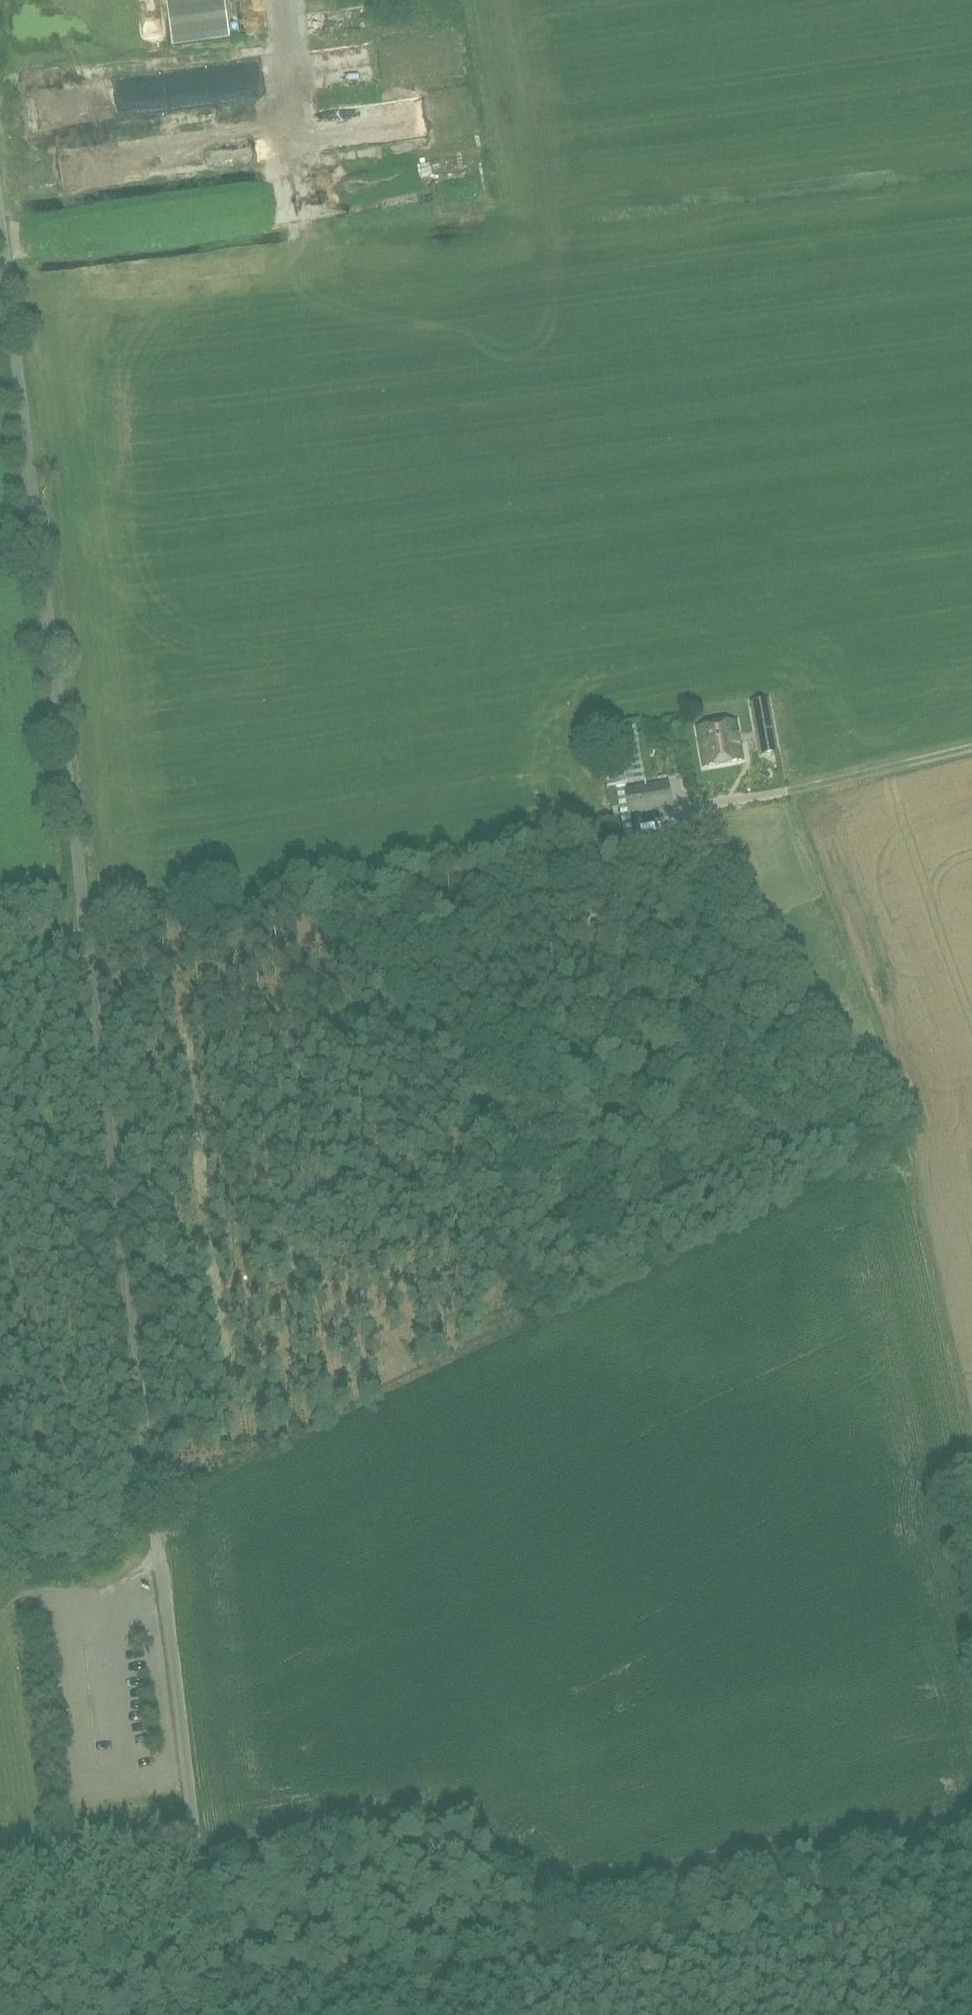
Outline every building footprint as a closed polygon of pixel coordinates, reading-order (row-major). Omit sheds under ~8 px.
[(177,41),(232,32),(227,0),(171,0),(177,41)] [(757,731),(772,728),(768,700),(752,703),(757,731)] [(704,765),(742,759),(735,720),(697,727),(704,765)] [(648,787),(627,790),(630,811),(651,807),(648,787)] [(169,1761),(171,1771),(188,1768),(186,1759),(169,1761)]
